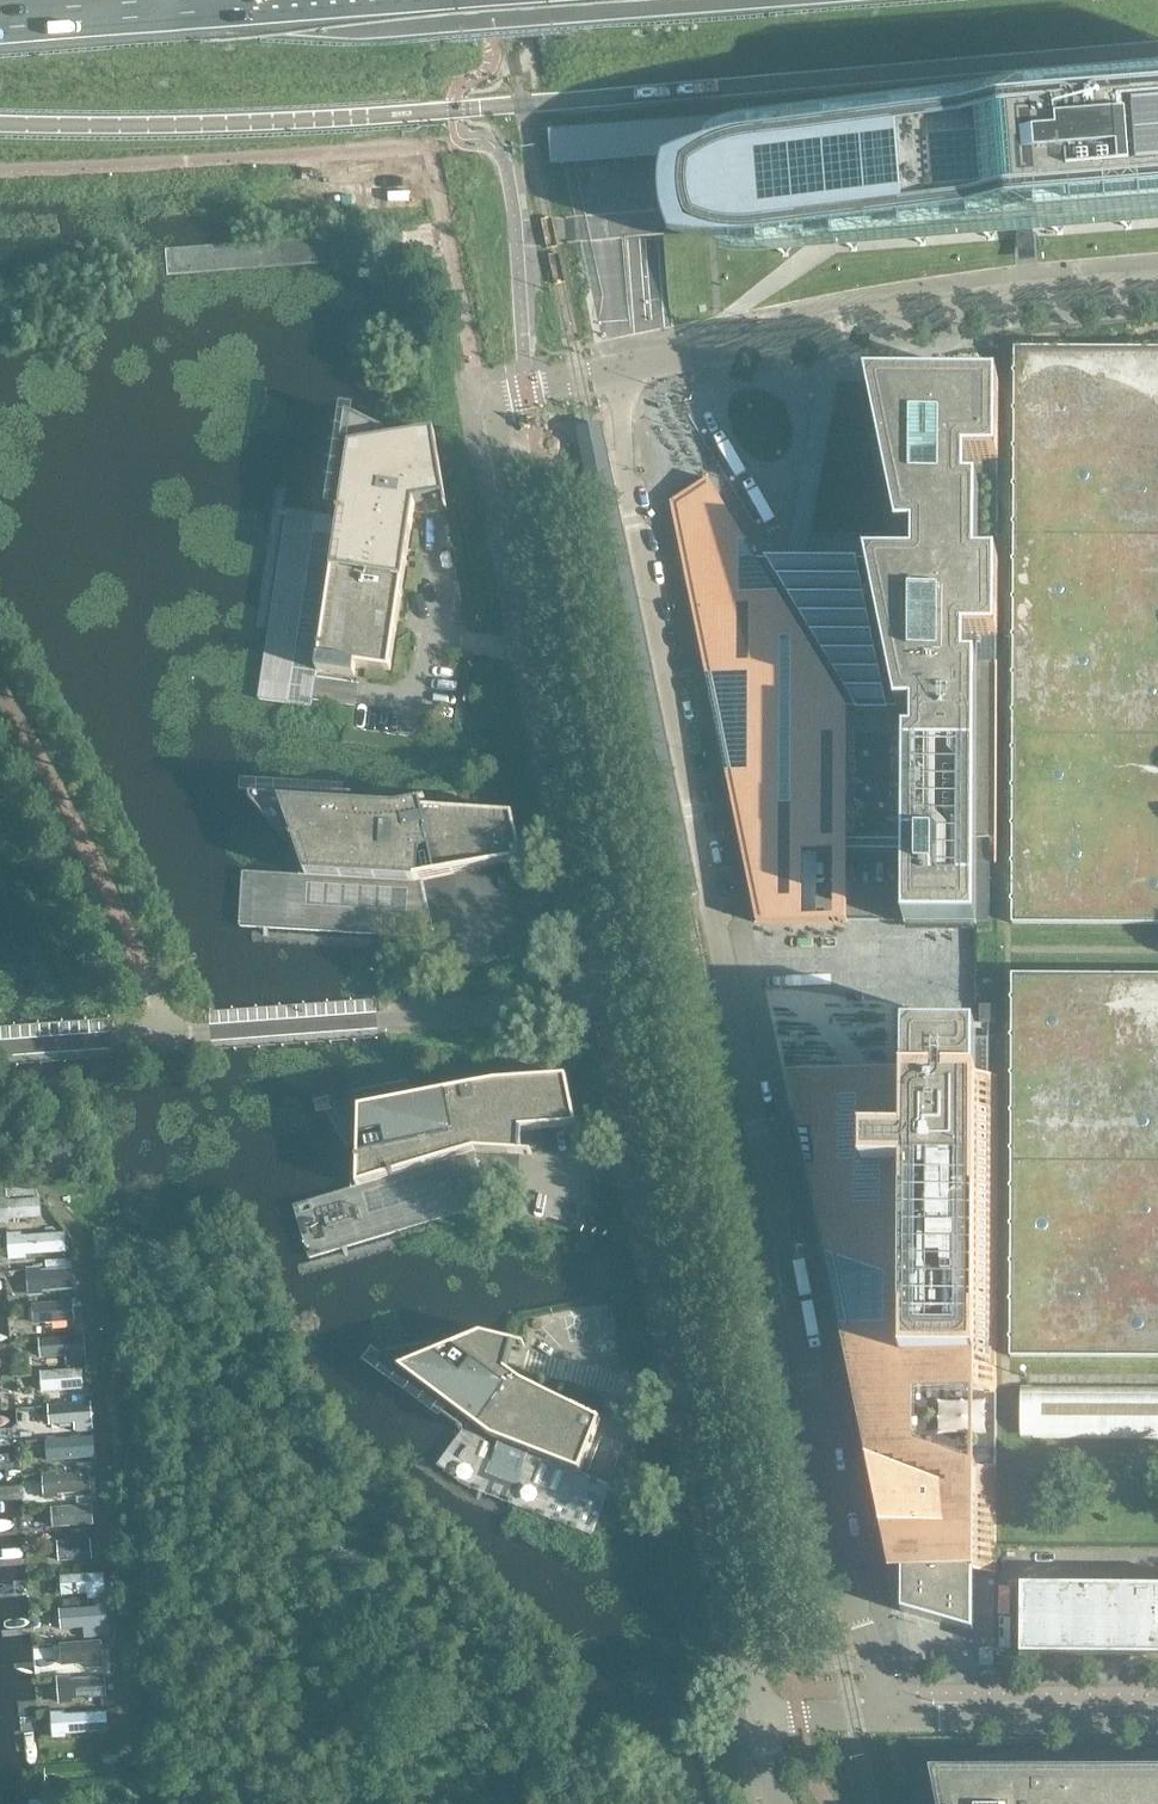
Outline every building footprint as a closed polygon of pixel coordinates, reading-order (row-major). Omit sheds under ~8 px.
[(793,125),(776,127),(742,130),(726,133),(712,138),(706,151),(691,154),(675,160),(665,163),(664,165),(664,166),(663,172),(662,181),(661,190),(661,198),(661,207),(663,215),(665,224),(667,231),(670,239),(671,240),(673,241),(682,243),(699,245),(713,247),(722,258),(736,261),(752,261),(769,260),(787,259),(801,258),(803,258),(1015,241),(1026,240),(1157,229),(1157,97),(793,125)] [(1015,349),(1013,924),(1157,924),(1157,350),(1015,349)] [(822,377),(787,559),(806,559),(839,378),(822,377)] [(967,663),(967,637),(998,638),(999,560),(976,560),(976,490),(968,490),(968,460),(999,460),(999,382),(867,382),(899,534),(909,532),(909,535),(914,559),(866,559),(867,561),(859,561),(858,559),(825,559),(806,559),(805,559),(804,558),(804,556),(803,555),(802,554),(801,553),(799,553),(797,552),(795,553),(793,553),(792,554),(791,555),(790,556),(790,558),(790,559),(776,559),(765,559),(766,561),(758,561),(757,559),(743,536),(709,479),(671,502),(757,923),(803,923),(803,852),(907,852),(907,923),(906,930),(966,930),(975,930),(975,924),(977,924),(977,922),(990,922),(991,860),(996,860),(995,864),(997,864),(998,663),(967,663)] [(391,671),(416,504),(444,499),(446,510),(448,510),(435,432),(380,442),(381,433),(385,434),(386,432),(347,413),(332,516),(287,510),(259,699),(312,707),(317,671),(355,676),(357,666),(391,671)] [(590,426),(577,429),(675,899),(676,898),(687,896),(701,894),(603,424),(590,426)] [(423,880),(519,860),(523,860),(513,815),(424,809),(423,804),(427,803),(427,801),(397,808),(346,805),(347,796),(259,791),(257,792),(255,792),(254,793),(252,795),(252,796),(251,798),(251,799),(251,800),(251,801),(251,803),(252,804),(286,842),(287,841),(285,838),(293,838),(306,875),(306,876),(243,872),(240,926),(419,937),(434,934),(423,880)] [(1013,975),(1011,1357),(1157,1357),(1157,976),(1013,975)] [(995,1571),(997,1109),(990,1109),(990,1023),(997,1023),(997,1005),(981,1005),(981,1023),(989,1023),(989,1037),(977,1037),(976,1029),(975,1029),(975,1023),(967,1023),(906,1023),(906,1029),(904,1029),(904,1082),(873,1089),(795,1107),(886,1547),(902,1547),(902,1612),(974,1633),(974,1571),(995,1571)] [(788,1074),(795,1107),(904,1082),(904,1074),(788,1074)] [(491,1204),(475,1151),(532,1155),(532,1152),(521,1151),(522,1130),(577,1126),(567,1076),(496,1082),(412,1099),(411,1093),(416,1092),(416,1089),(323,1108),(349,1153),(352,1152),(350,1149),(359,1147),(357,1187),(356,1187),(294,1206),(310,1258),(491,1204)] [(72,1148),(61,1135),(46,1147),(56,1160),(72,1148)] [(41,1201),(8,1202),(7,1199),(0,1199),(0,1223),(9,1223),(9,1219),(42,1217),(41,1201)] [(65,1252),(64,1235),(21,1238),(21,1234),(9,1235),(11,1259),(23,1258),(23,1255),(65,1252)] [(75,1288),(74,1271),(40,1273),(40,1270),(28,1270),(30,1295),(42,1294),(42,1290),(75,1288)] [(74,1320),(73,1303),(34,1306),(36,1323),(74,1320)] [(581,1472),(599,1426),(601,1420),(523,1381),(507,1369),(513,1344),(524,1347),(525,1344),(482,1333),(438,1352),(431,1347),(433,1346),(433,1344),(382,1354),(380,1355),(379,1357),(378,1358),(377,1359),(377,1360),(377,1361),(377,1362),(377,1364),(377,1365),(378,1367),(380,1369),(463,1430),(465,1428),(459,1424),(464,1417),(470,1422),(438,1466),(465,1485),(592,1535),(612,1485),(587,1475),(581,1472)] [(87,1369),(84,1337),(40,1341),(42,1358),(67,1355),(68,1371),(87,1369)] [(79,1388),(78,1372),(47,1374),(48,1391),(79,1388)] [(1033,1385),(1033,1438),(1157,1439),(1157,1386),(1033,1385)] [(82,1422),(81,1405),(50,1408),(51,1425),(82,1422)] [(88,1456),(86,1439),(48,1442),(49,1459),(88,1456)] [(91,1492),(89,1475),(56,1477),(56,1474),(43,1475),(45,1499),(57,1498),(57,1494),(91,1492)] [(93,1524),(92,1507),(53,1510),(54,1527),(93,1524)] [(92,1558),(91,1542),(59,1544),(60,1560),(92,1558)] [(94,1592),(93,1575),(62,1578),(63,1595),(94,1592)] [(1004,1612),(1014,1611),(1013,1584),(1003,1585),(1004,1612)] [(1022,1586),(1021,1656),(1157,1657),(1157,1588),(1022,1586)] [(100,1626),(99,1609),(61,1612),(62,1629),(100,1626)] [(107,1666),(105,1643),(62,1646),(64,1665),(89,1663),(89,1668),(107,1666)] [(994,1666),(994,1648),(980,1648),(980,1666),(994,1666)] [(106,1696),(105,1679),(71,1681),(71,1678),(59,1678),(61,1703),(73,1702),(72,1698),(106,1696)] [(108,1730),(107,1713),(65,1716),(64,1713),(52,1713),(54,1738),(66,1737),(66,1733),(108,1730)] [(931,1771),(938,1803),(1157,1803),(1157,1771),(931,1771)]
